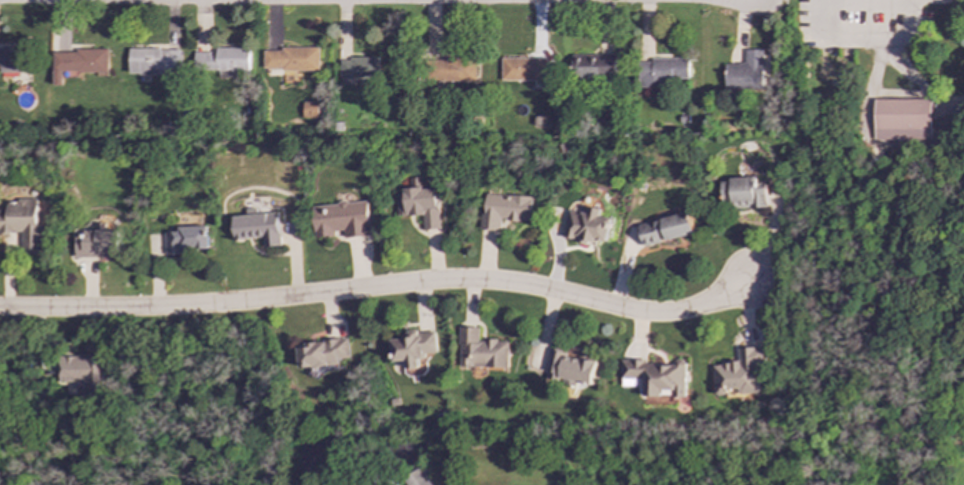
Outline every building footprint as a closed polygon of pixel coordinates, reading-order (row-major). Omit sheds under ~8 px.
[(27,46),(0,47),(0,69),(0,72),(28,72),(27,46)] [(180,70),(180,50),(166,49),(166,46),(130,46),(129,74),(161,74),(161,70),(180,70)] [(194,52),(194,69),(249,71),(250,48),(216,47),(216,53),(194,52)] [(109,49),(76,48),(76,52),(54,52),(54,85),(63,85),(63,72),(109,72),(109,49)] [(264,70),(319,70),(319,48),(264,48),(264,70)] [(725,63),(725,88),(767,88),(767,51),(745,50),(745,64),(725,63)] [(616,54),(571,55),(571,80),(616,79),(616,54)] [(341,58),(341,77),(379,78),(379,58),(341,58)] [(478,58),(430,59),(431,82),(478,81),(478,58)] [(501,80),(547,80),(547,58),(501,58),(501,80)] [(690,79),(689,58),(651,59),(651,61),(638,61),(639,88),(668,87),(668,79),(690,79)] [(874,98),(874,139),(931,140),(931,99),(874,98)] [(317,101),(303,101),(303,118),(318,118),(317,101)] [(721,179),(721,208),(767,207),(766,183),(756,183),(756,178),(721,179)] [(438,228),(436,188),(395,190),(396,216),(422,214),(422,229),(438,228)] [(532,196),(483,194),(482,229),(500,230),(500,220),(531,221),(532,196)] [(21,234),(21,254),(41,254),(41,216),(36,216),(36,200),(5,200),(5,211),(0,211),(0,234),(21,234)] [(312,205),(315,237),(340,236),(340,237),(368,236),(366,201),(312,205)] [(568,210),(562,238),(588,243),(589,240),(606,243),(611,218),(599,216),(600,209),(588,207),(587,213),(568,210)] [(694,234),(689,212),(638,223),(643,246),(694,234)] [(232,215),(234,239),(262,238),(262,246),(279,246),(278,213),(232,215)] [(118,230),(104,230),(104,223),(94,223),(94,231),(74,231),(74,257),(106,257),(107,253),(118,253),(118,230)] [(164,232),(165,253),(208,251),(207,225),(177,227),(177,232),(164,232)] [(508,367),(508,340),(478,340),(478,327),(459,327),(458,366),(508,367)] [(436,354),(435,332),(418,333),(418,330),(405,331),(406,337),(390,338),(392,362),(405,361),(405,369),(418,368),(417,356),(436,354)] [(349,339),(306,341),(306,347),(299,347),(300,367),(338,366),(338,358),(349,358),(349,339)] [(759,392),(758,365),(765,365),(765,347),(739,347),(739,363),(713,363),(714,395),(726,395),(726,393),(759,392)] [(545,378),(593,384),(597,359),(548,352),(545,378)] [(101,355),(59,356),(59,382),(76,381),(77,396),(102,396),(101,355)] [(685,397),(685,359),(673,359),(673,364),(646,364),(646,359),(620,360),(620,383),(643,383),(643,396),(661,396),(661,390),(672,390),(672,397),(685,397)] [(419,468),(402,480),(406,484),(431,484),(419,468)]
